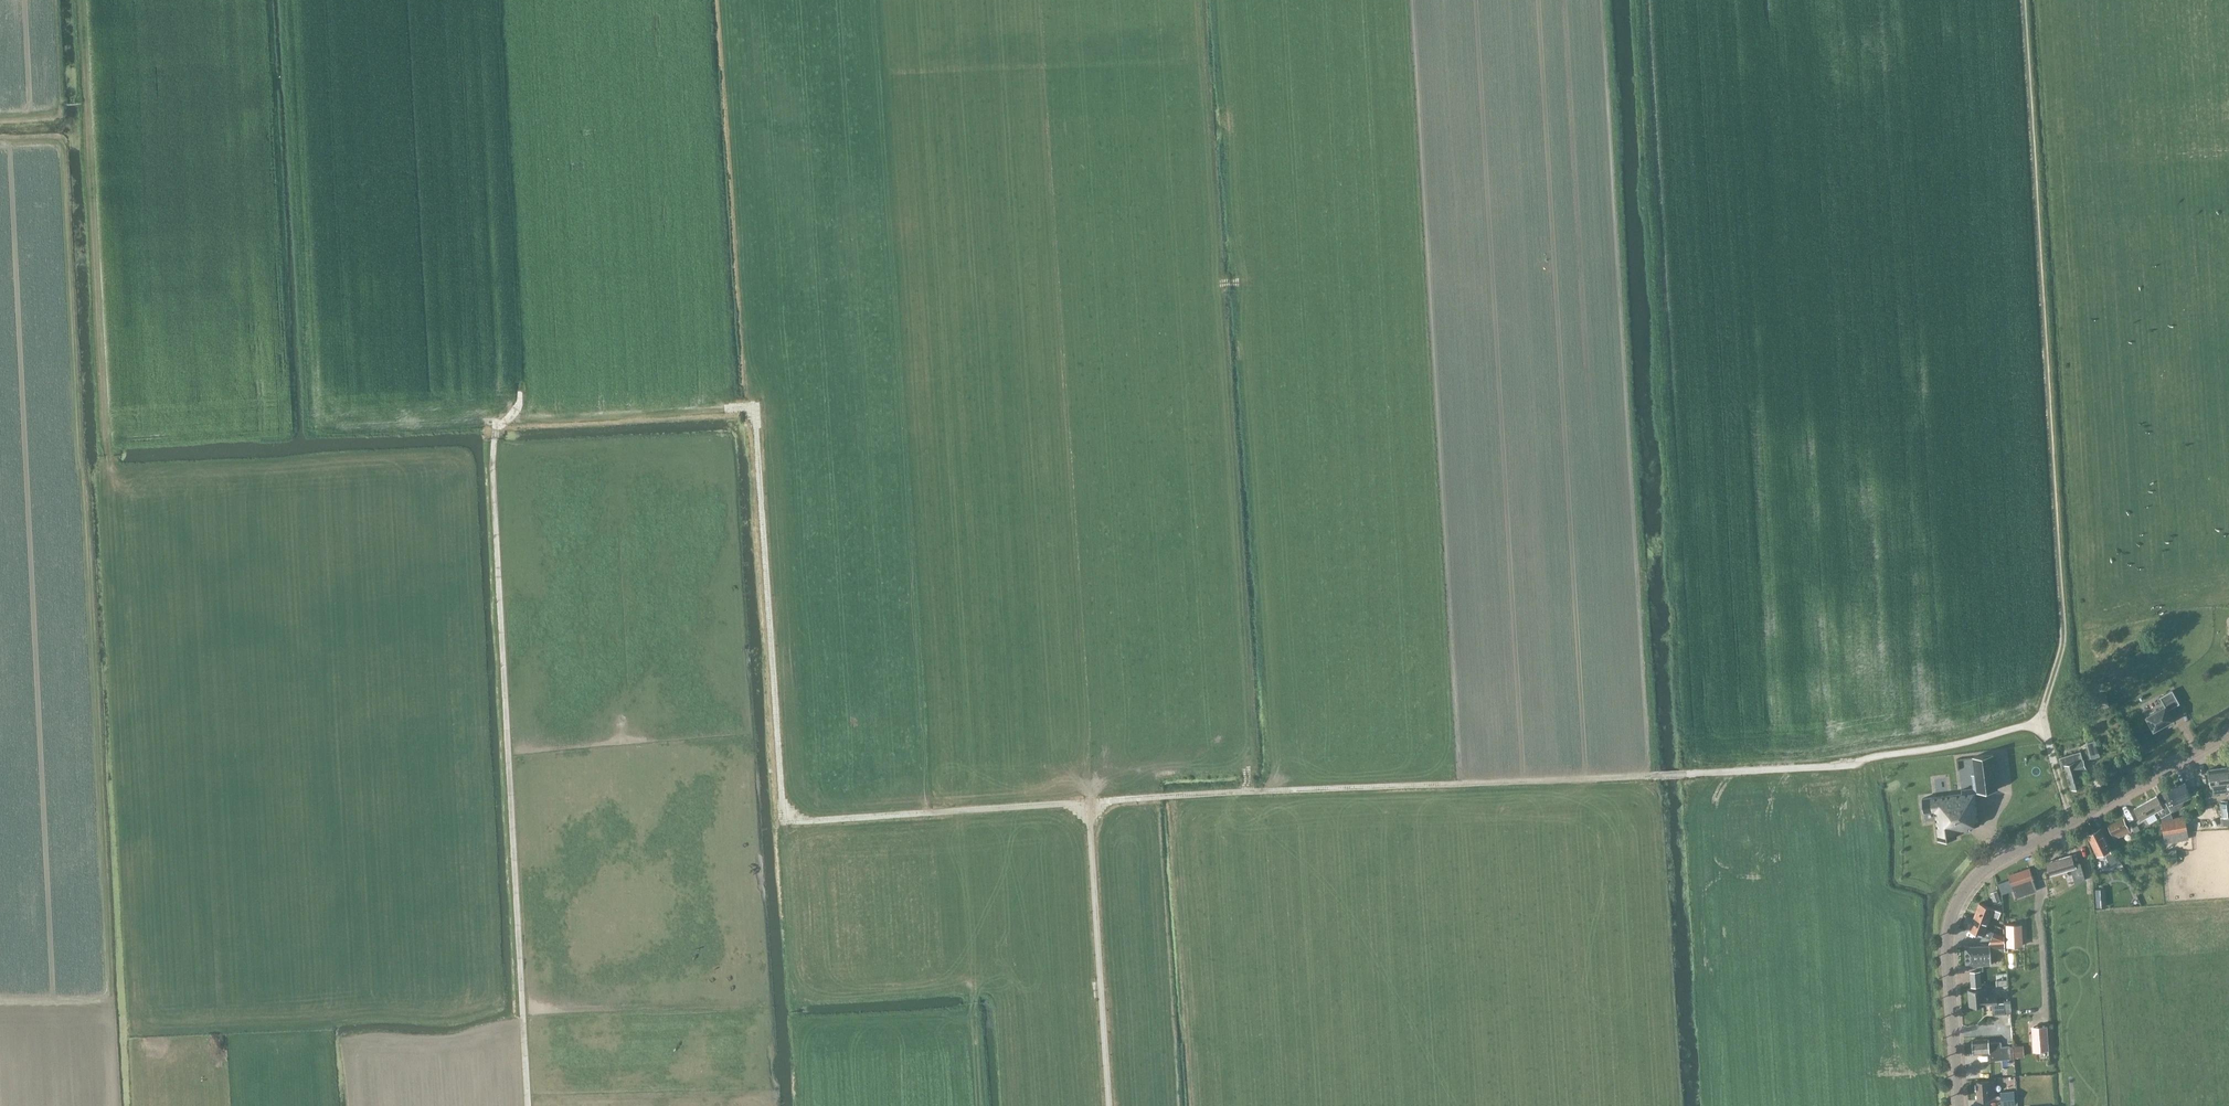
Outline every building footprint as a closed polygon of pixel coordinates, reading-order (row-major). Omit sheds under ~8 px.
[(2165,706),(2146,716),(2154,729),(2153,729),(2154,730),(2155,729),(2173,719),(2173,718),(2168,710),(2180,703),(2172,690),(2160,697),(2165,706)] [(2091,709),(2108,706),(2106,694),(2089,697),(2091,709)] [(2148,708),(2159,705),(2156,696),(2145,699),(2148,708)] [(2092,758),(2099,755),(2095,741),(2088,743),(2092,758)] [(2081,751),(2059,758),(2062,769),(2066,768),(2067,773),(2072,788),(2082,785),(2078,770),(2086,768),(2083,759),(2081,751)] [(1993,754),(1973,757),(1978,792),(1998,789),(1993,754)] [(2228,791),(2228,766),(2209,769),(2210,769),(2207,770),(2208,778),(2211,778),(2212,787),(2213,787),(2214,793),(2228,791)] [(2162,792),(2162,793),(2171,812),(2182,808),(2184,802),(2184,799),(2191,796),(2185,782),(2178,785),(2175,783),(2162,793),(2162,792)] [(1979,824),(1975,792),(1922,799),(1924,812),(1935,810),(1938,838),(1938,839),(1940,839),(1955,837),(1957,837),(1957,835),(1956,835),(1956,831),(1969,829),(1969,830),(1970,829),(1970,828),(1970,826),(1979,824)] [(2162,816),(2171,811),(2166,803),(2162,805),(2157,796),(2134,808),(2141,820),(2158,810),(2162,816)] [(2221,803),(2222,816),(2220,817),(2221,826),(2228,825),(2228,802),(2221,803)] [(2185,817),(2170,819),(2162,821),(2164,838),(2188,834),(2185,817)] [(2115,839),(2130,831),(2124,818),(2108,825),(2115,839)] [(2101,827),(2087,834),(2098,856),(2105,852),(2111,866),(2121,862),(2114,848),(2111,849),(2101,827)] [(2074,879),(2084,876),(2080,863),(2074,865),(2071,855),(2047,862),(2051,874),(2071,868),(2074,879)] [(2026,889),(2036,885),(2030,868),(2009,875),(2016,897),(2027,894),(2026,889)] [(1994,903),(2001,901),(1997,890),(1991,892),(1994,903)] [(2106,906),(2105,897),(2097,897),(2097,906),(2106,906)] [(1974,917),(1989,922),(1991,916),(1999,918),(2001,912),(1994,909),(1994,908),(1980,903),(1974,917)] [(1986,929),(1989,922),(1974,917),(1969,931),(1983,936),(1984,936),(1991,938),(1993,932),(1986,929)] [(2020,924),(2007,924),(2007,946),(2021,946),(2020,924)] [(1991,962),(1991,952),(2006,951),(2006,942),(1990,943),(1990,945),(1965,947),(1966,965),(1977,965),(1977,963),(1991,962)] [(1998,1003),(1998,994),(1987,994),(1987,989),(1969,990),(1970,1005),(1985,1004),(1985,1005),(1992,1004),(1993,1015),(2005,1014),(2005,1012),(2011,1012),(2011,1002),(2004,1003),(1998,1003)] [(2047,1025),(2034,1026),(2036,1051),(2049,1050),(2047,1025)] [(2010,1057),(2009,1046),(2001,1047),(2001,1042),(1989,1043),(1989,1039),(1973,1040),(1974,1054),(1990,1053),(1990,1060),(2002,1059),(2002,1058),(2010,1057)] [(1978,1100),(1995,1099),(1994,1081),(1977,1082),(1978,1100)] [(2002,1105),(2015,1104),(2014,1091),(2001,1092),(2002,1105)]
